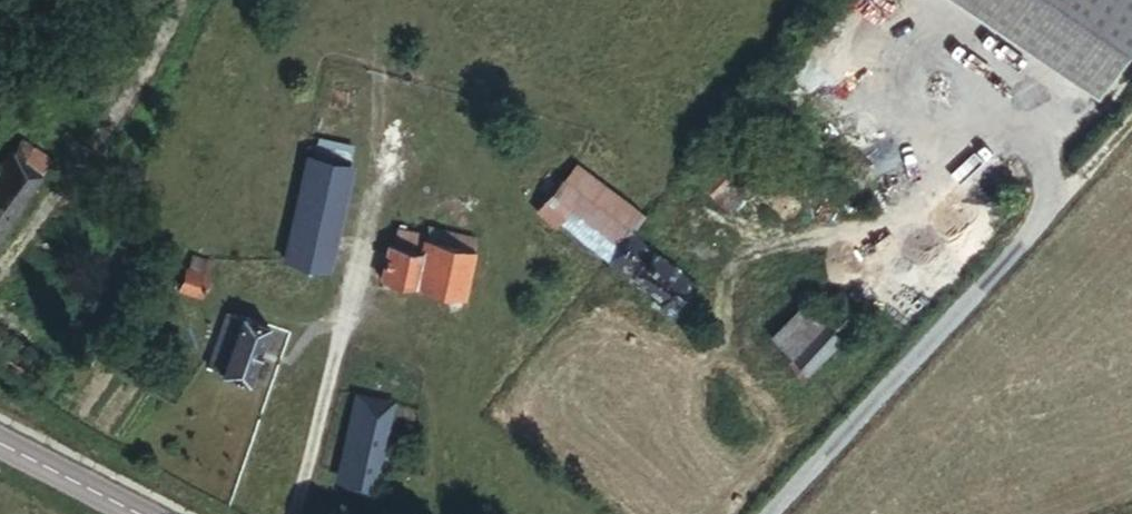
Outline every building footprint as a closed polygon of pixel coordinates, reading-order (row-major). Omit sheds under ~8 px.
[(1097,92),(1131,42),(1131,0),(967,0),(1097,92)] [(53,156),(32,140),(22,153),(43,170),(53,156)] [(22,153),(8,143),(0,154),(0,175),(27,193),(43,170),(22,153)] [(334,222),(348,158),(305,149),(291,214),(334,222)] [(630,226),(552,161),(535,179),(544,190),(535,201),(558,220),(564,215),(608,252),(630,226)] [(723,200),(740,179),(727,167),(709,188),(723,200)] [(27,193),(0,175),(0,230),(27,193)] [(326,259),(334,222),(291,214),(283,251),(326,259)] [(697,281),(630,226),(608,252),(657,292),(652,298),(670,313),(697,281)] [(466,291),(478,240),(417,227),(414,240),(385,234),(377,272),(466,291)] [(201,289),(208,267),(186,261),(180,283),(201,289)] [(807,367),(874,295),(854,275),(815,318),(787,349),(807,367)] [(248,375),(266,318),(227,303),(209,361),(248,375)] [(787,349),(815,318),(799,304),(771,335),(787,349)] [(372,470),(387,396),(354,387),(339,463),(372,470)]
